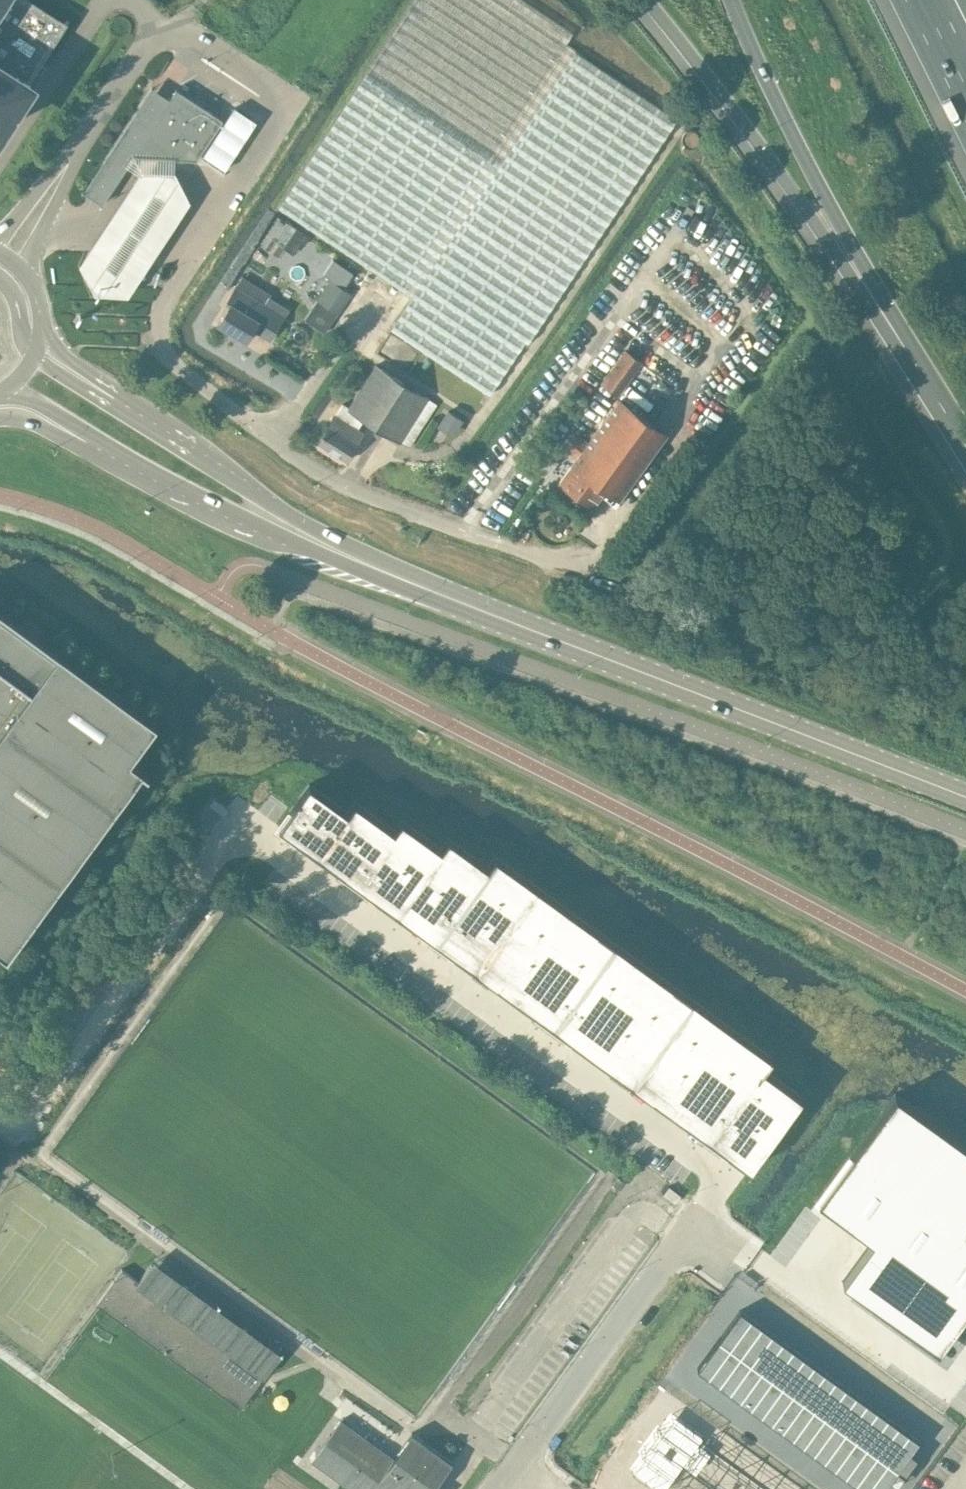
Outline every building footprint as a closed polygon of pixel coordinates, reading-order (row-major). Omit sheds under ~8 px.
[(24,77),(59,23),(24,0),(0,0),(0,127),(30,81),(24,77)] [(411,297),(391,328),(489,393),(676,115),(565,42),(573,32),(525,0),(414,0),(278,208),(411,297)] [(136,108),(83,191),(96,199),(101,203),(132,154),(194,158),(195,159),(222,118),(175,88),(154,120),(136,108)] [(100,242),(85,266),(100,292),(133,296),(151,271),(195,203),(180,176),(181,171),(181,160),(137,157),(130,168),(138,173),(143,177),(100,242)] [(230,303),(218,322),(245,340),(252,329),(269,340),(288,311),(270,299),(266,305),(237,286),(227,301),(230,303)] [(625,351),(603,383),(618,393),(640,362),(625,351)] [(348,406),(342,402),(316,442),(346,460),(364,431),(349,422),(356,412),(400,439),(426,396),(376,364),(348,406)] [(577,456),(558,482),(592,506),(605,488),(618,498),(666,433),(619,399),(587,442),(577,435),(567,449),(577,456)] [(460,418),(448,411),(439,425),(451,433),(460,418)] [(57,649),(54,652),(0,612),(0,948),(6,952),(141,767),(147,771),(148,769),(129,756),(156,719),(57,647),(56,648),(57,649)] [(308,782),(277,825),(749,1167),(801,1095),(763,1067),(771,1056),(494,855),(487,865),(448,836),(440,847),(401,818),(393,828),(354,800),(347,810),(308,782)] [(817,1200),(871,1239),(842,1280),(938,1350),(965,1311),(965,1146),(944,1130),(914,1108),(894,1094),(889,1101),(881,1112),(817,1200)] [(668,1185),(662,1192),(674,1201),(678,1196),(680,1194),(668,1185)] [(121,1268),(96,1302),(99,1304),(240,1407),(256,1385),(262,1377),(265,1373),(265,1372),(138,1280),(121,1268)] [(697,1367),(864,1488),(881,1488),(918,1439),(916,1437),(739,1309),(697,1367)] [(630,1468),(659,1488),(764,1488),(698,1440),(702,1434),(671,1412),(660,1428),(658,1427),(659,1425),(657,1424),(638,1451),(640,1452),(640,1451),(642,1452),(638,1456),(630,1468)] [(310,1459),(352,1488),(430,1488),(451,1460),(412,1431),(393,1457),(340,1418),(310,1459)]
